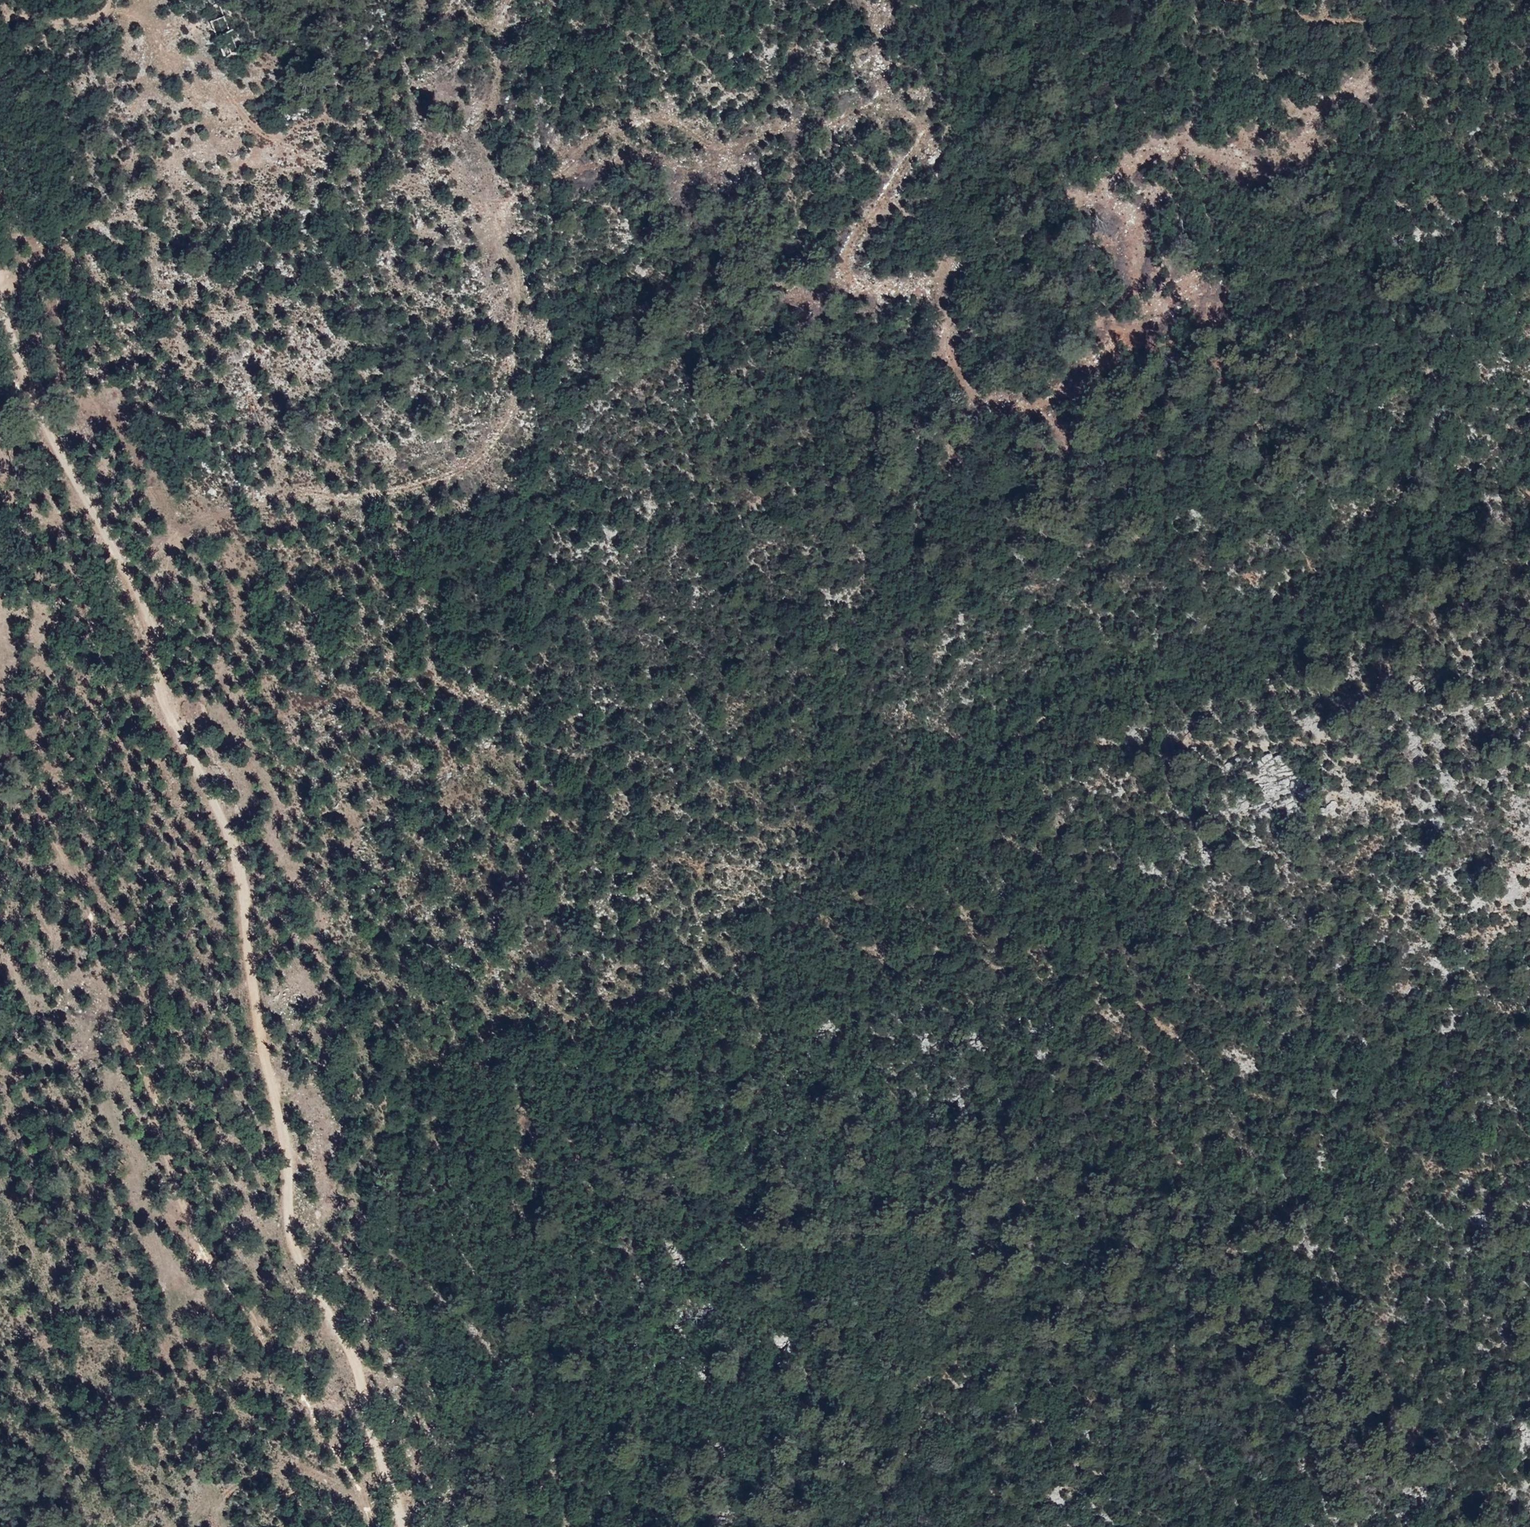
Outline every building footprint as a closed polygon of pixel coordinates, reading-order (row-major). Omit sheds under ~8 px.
[(229,55),(253,46),(238,13),(214,20),(229,55)]
